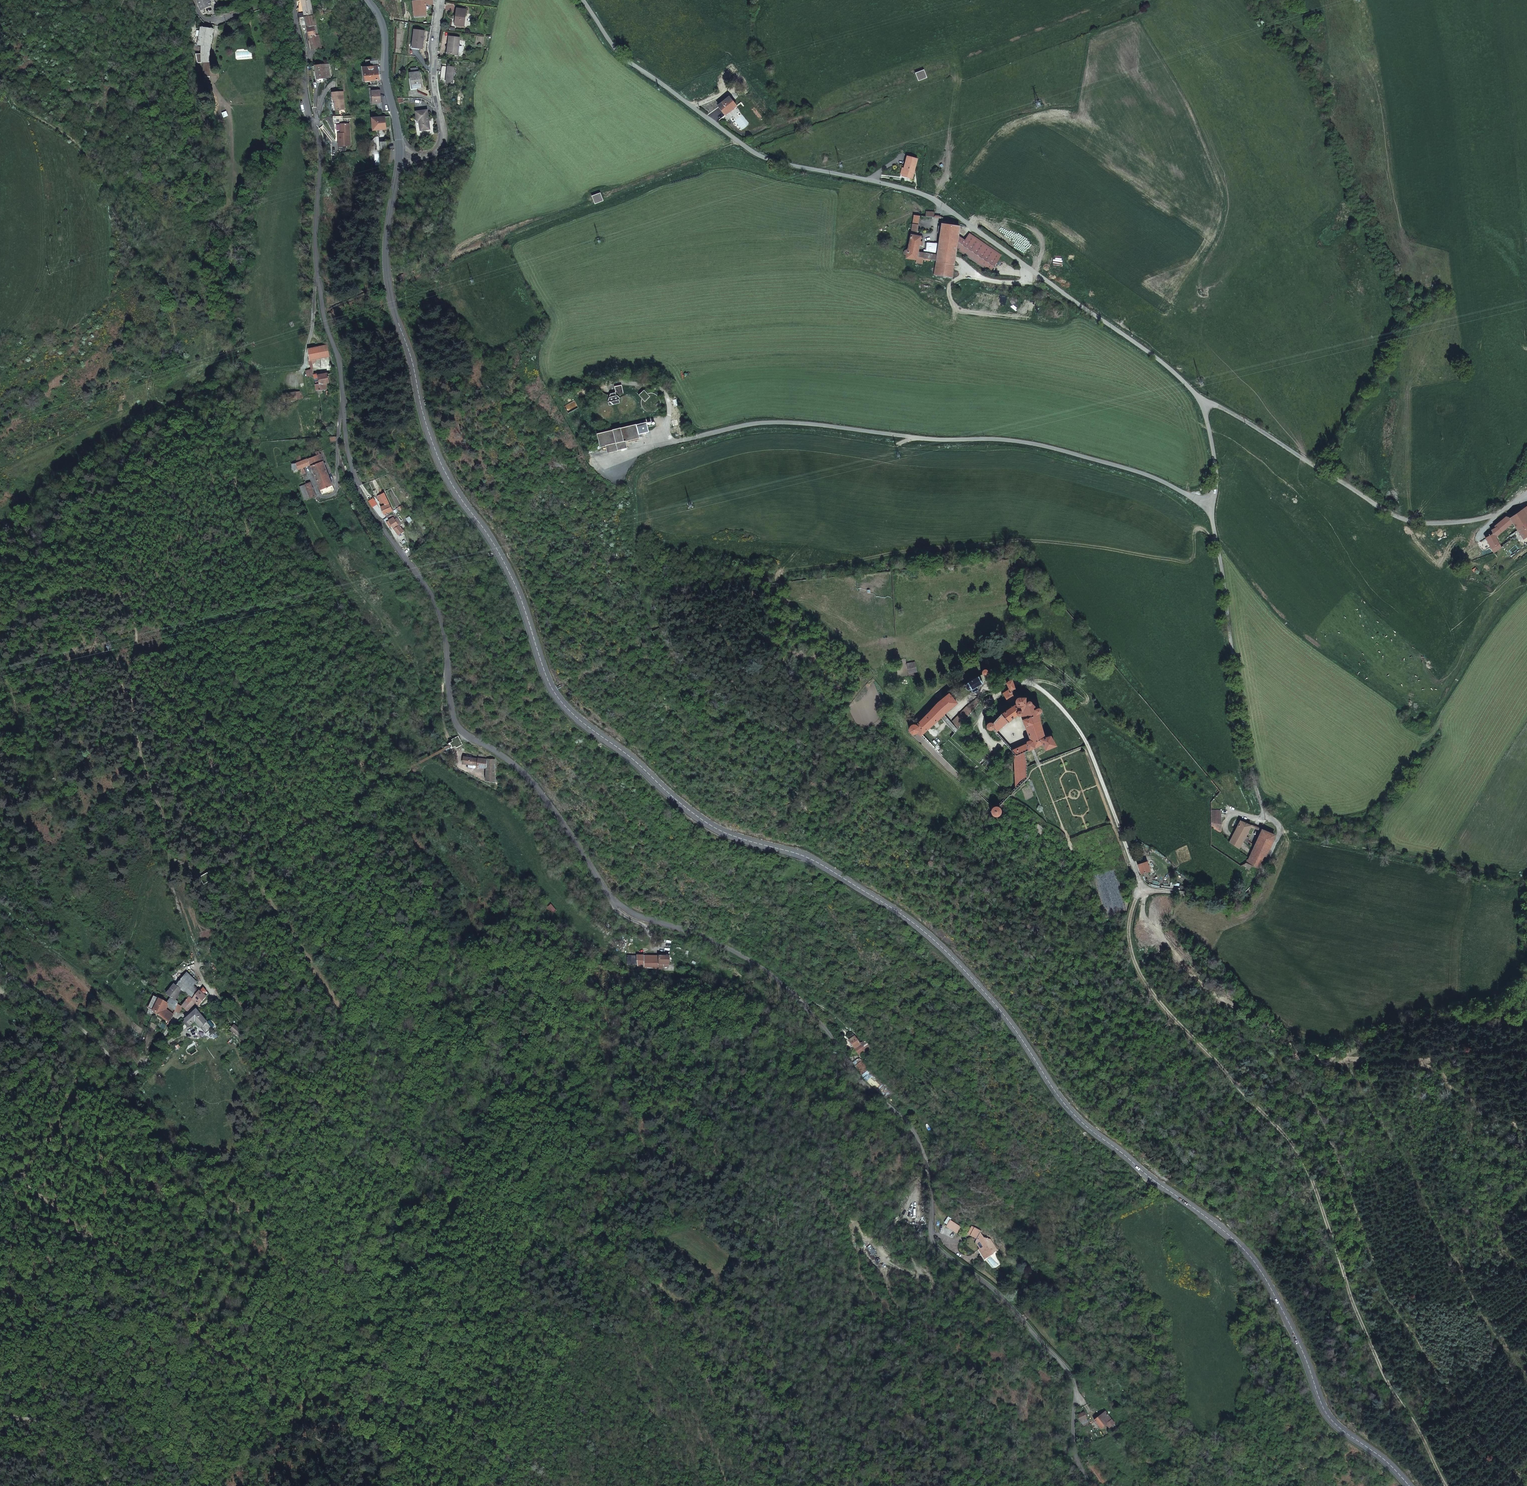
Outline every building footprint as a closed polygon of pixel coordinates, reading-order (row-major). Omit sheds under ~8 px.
[(204,13),(206,12),(205,8),(211,5),(209,0),(198,0),(204,13)] [(304,16),(312,15),(309,0),(301,0),(304,16)] [(428,14),(427,3),(435,2),(435,0),(418,0),(415,0),(416,11),(417,10),(418,15),(428,14)] [(468,8),(458,7),(456,23),(466,25),(468,8)] [(313,16),(299,18),(300,23),(301,26),(306,25),(310,50),(318,49),(313,16)] [(214,28),(211,27),(201,27),(199,45),(203,45),(202,61),(210,61),(214,28)] [(416,28),(414,46),(424,47),(426,30),(416,28)] [(461,36),(450,35),(448,52),(458,53),(461,36)] [(331,76),(329,64),(316,66),(318,78),(331,76)] [(455,66),(442,64),(440,79),(446,79),(446,81),(453,82),(455,66)] [(367,81),(375,80),(380,79),(377,66),(364,68),(367,81)] [(421,69),(411,69),(412,85),(422,84),(421,69)] [(923,70),(914,74),(917,82),(926,78),(923,70)] [(343,90),(332,91),(333,99),(335,99),(336,109),(345,108),(343,90)] [(720,92),(710,101),(718,109),(728,101),(720,92)] [(428,107),(416,108),(418,118),(420,117),(421,128),(430,126),(428,107)] [(385,117),(373,118),(374,131),(387,130),(385,117)] [(343,132),(339,132),(340,145),(352,145),(351,123),(342,123),(342,130),(343,131),(343,132)] [(896,173),(906,176),(912,157),(902,154),(896,173)] [(601,193),(593,196),(596,204),(604,201),(601,193)] [(904,252),(904,253),(904,254),(905,255),(906,256),(908,256),(907,259),(917,260),(918,253),(920,246),(923,246),(923,243),(920,242),(921,238),(916,237),(920,215),(914,215),(908,251),(907,251),(905,251),(904,252)] [(932,255),(931,260),(938,261),(936,275),(953,277),(957,250),(959,238),(960,228),(949,226),(950,219),(944,218),(942,227),(939,227),(938,233),(941,234),(940,244),(928,243),(927,248),(939,250),(939,255),(932,254),(932,255)] [(959,238),(957,250),(990,273),(1001,257),(970,236),(966,242),(959,238)] [(918,253),(917,260),(917,263),(923,264),(924,259),(931,260),(932,255),(918,253)] [(327,345),(311,350),(312,364),(316,363),(315,360),(330,355),(327,345)] [(318,389),(319,392),(323,391),(323,388),(327,387),(326,381),(329,380),(327,372),(319,373),(315,374),(317,389),(318,389)] [(617,393),(615,394),(611,393),(610,401),(612,402),(610,402),(611,407),(622,404),(621,400),(622,398),(622,397),(626,396),(622,385),(615,388),(617,393)] [(650,393),(649,394),(646,390),(640,395),(643,399),(643,400),(643,402),(642,403),(643,404),(643,406),(643,407),(644,408),(645,409),(646,410),(647,411),(648,412),(649,412),(651,413),(652,413),(653,413),(655,413),(656,412),(657,412),(658,411),(660,410),(660,409),(661,408),(662,406),(662,405),(662,403),(662,402),(662,400),(661,399),(661,398),(660,397),(659,396),(658,395),(657,394),(655,394),(654,393),(653,393),(651,393),(650,393)] [(286,394),(287,401),(298,400),(297,392),(286,394)] [(627,428),(630,441),(641,438),(640,435),(651,432),(648,423),(627,428)] [(610,453),(630,448),(628,442),(630,441),(627,428),(623,429),(623,428),(615,430),(615,432),(599,436),(603,448),(608,447),(610,453)] [(300,467),(302,473),(305,472),(303,467),(311,464),(322,494),(334,489),(322,457),(325,455),(323,450),(319,451),(320,454),(302,461),(300,454),(296,455),(297,463),(298,468),(300,467)] [(308,483),(304,486),(312,498),(316,495),(308,483)] [(312,498),(304,486),(300,489),(307,501),(312,498)] [(385,493),(380,495),(383,502),(384,501),(386,506),(381,508),(385,516),(394,512),(385,493)] [(372,506),(373,508),(378,505),(374,499),(369,502),(372,506)] [(1509,519),(1511,522),(1508,525),(1512,530),(1515,528),(1523,539),(1526,536),(1526,507),(1526,506),(1509,519)] [(392,517),(389,518),(391,520),(389,521),(395,529),(399,536),(404,533),(401,528),(404,527),(401,524),(397,518),(396,520),(394,518),(396,516),(395,515),(392,517)] [(1492,526),(1494,528),(1500,534),(1508,525),(1511,522),(1509,519),(1505,517),(1499,521),(1492,526)] [(1494,528),(1491,530),(1488,532),(1486,539),(1493,552),(1494,554),(1501,550),(1496,539),(1500,534),(1494,528)] [(658,628),(652,632),(656,639),(663,636),(658,628)] [(909,673),(915,671),(917,670),(914,661),(907,664),(909,673)] [(977,676),(966,682),(965,684),(965,686),(965,688),(967,689),(968,690),(970,690),(972,693),(977,690),(976,687),(981,684),(977,676)] [(1026,778),(1026,766),(1025,760),(1024,750),(1030,748),(1032,747),(1033,747),(1041,744),(1044,750),(1053,744),(1049,734),(1044,736),(1037,720),(1037,713),(1039,712),(1040,710),(1039,708),(1038,706),(1036,705),(1033,706),(1031,699),(1030,698),(1029,697),(1027,698),(1026,699),(1026,700),(1026,702),(1025,702),(1024,696),(1017,696),(1015,697),(1012,688),(1013,687),(1012,684),(1010,680),(1009,681),(1006,682),(1008,689),(1003,691),(1008,702),(1014,700),(1014,704),(998,711),(991,722),(989,721),(986,722),(985,723),(984,725),(985,728),(987,729),(989,730),(991,729),(993,731),(1015,714),(1019,715),(1025,727),(1030,740),(1029,740),(1026,741),(1025,743),(1009,749),(1014,754),(1013,755),(1015,789),(1025,781),(1026,778)] [(917,732),(920,735),(956,703),(948,694),(944,696),(935,702),(916,726),(914,725),(912,725),(910,727),(909,729),(909,731),(911,733),(913,734),(915,733),(917,732)] [(976,698),(965,706),(971,712),(979,703),(976,698)] [(971,712),(965,706),(952,722),(958,728),(971,712)] [(496,782),(495,759),(487,760),(479,758),(478,760),(464,757),(463,763),(486,769),(486,782),(496,782)] [(992,805),(990,807),(989,809),(990,811),(991,813),(993,814),(996,814),(998,813),(999,811),(999,808),(998,806),(996,805),(994,805),(992,805)] [(1209,819),(1219,819),(1219,810),(1210,810),(1209,819)] [(1209,819),(1209,831),(1219,834),(1219,819),(1209,819)] [(1237,826),(1233,835),(1243,841),(1248,844),(1250,838),(1246,836),(1249,828),(1251,825),(1239,821),(1239,822),(1236,821),(1234,825),(1237,826)] [(1246,863),(1260,870),(1275,836),(1260,829),(1258,834),(1261,836),(1257,842),(1249,861),(1247,860),(1246,863)] [(1243,841),(1233,835),(1230,842),(1239,849),(1243,841)] [(1137,864),(1141,873),(1149,870),(1146,861),(1137,864)] [(199,875),(202,882),(210,878),(207,872),(199,875)] [(632,957),(632,964),(637,964),(637,967),(663,967),(663,963),(670,963),(670,958),(632,957)] [(188,996),(191,999),(199,991),(193,986),(196,981),(185,973),(177,985),(181,989),(188,996)] [(181,989),(177,985),(175,983),(166,992),(170,996),(173,999),(181,989)] [(199,991),(191,999),(194,1002),(198,1005),(205,997),(199,991)] [(160,997),(154,996),(149,1008),(155,1010),(166,1020),(169,1014),(165,1011),(166,1009),(163,1006),(165,1003),(160,997)] [(176,1002),(173,999),(170,996),(165,1003),(172,1009),(176,1002)] [(194,1002),(191,999),(188,996),(180,1006),(185,1011),(194,1002)] [(176,1012),(180,1006),(176,1002),(172,1009),(176,1012)] [(204,1020),(196,1011),(184,1022),(185,1024),(187,1022),(190,1026),(195,1022),(197,1020),(200,1024),(204,1020)] [(206,1034),(212,1028),(204,1020),(200,1024),(197,1020),(195,1022),(206,1034)] [(232,1030),(237,1035),(240,1038),(244,1034),(236,1026),(232,1030)] [(873,1046),(869,1040),(861,1045),(855,1038),(849,1042),(859,1056),(873,1046)] [(861,1058),(853,1063),(862,1076),(869,1071),(861,1058)] [(957,1233),(961,1227),(952,1220),(947,1226),(957,1233)] [(984,1260),(989,1257),(993,1254),(980,1234),(981,1232),(972,1227),(970,1231),(971,1231),(969,1235),(977,1240),(976,1243),(980,1250),(978,1251),(984,1260)] [(991,1258),(988,1261),(993,1267),(996,1265),(991,1258)] [(1106,1407),(1089,1398),(1086,1403),(1086,1404),(1086,1405),(1087,1406),(1100,1415),(1100,1416),(1095,1421),(1101,1429),(1107,1424),(1106,1423),(1113,1419),(1106,1407)] [(1082,1420),(1084,1425),(1091,1422),(1089,1417),(1082,1420)]
